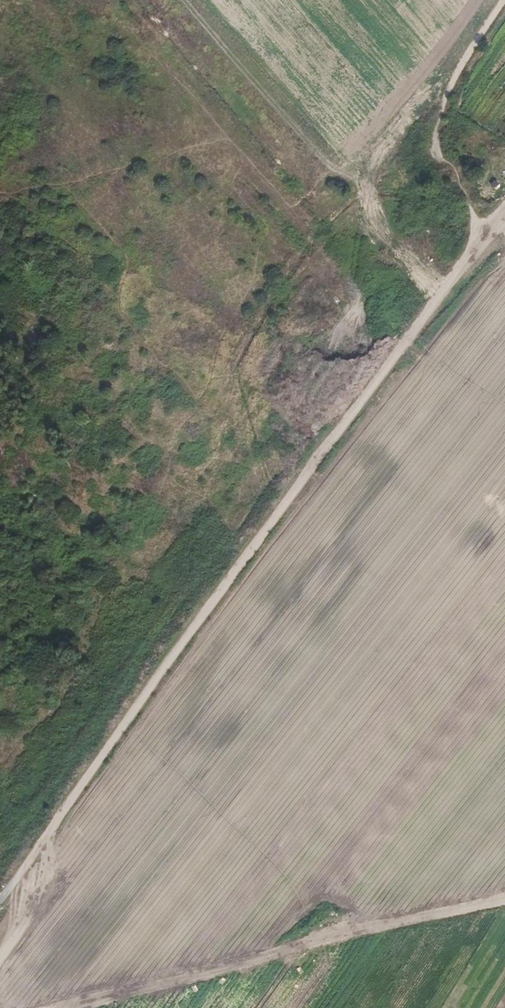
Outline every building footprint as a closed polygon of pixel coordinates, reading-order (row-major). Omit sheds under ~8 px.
[(419,937),(423,930),(419,927),(414,934),(419,937)]
